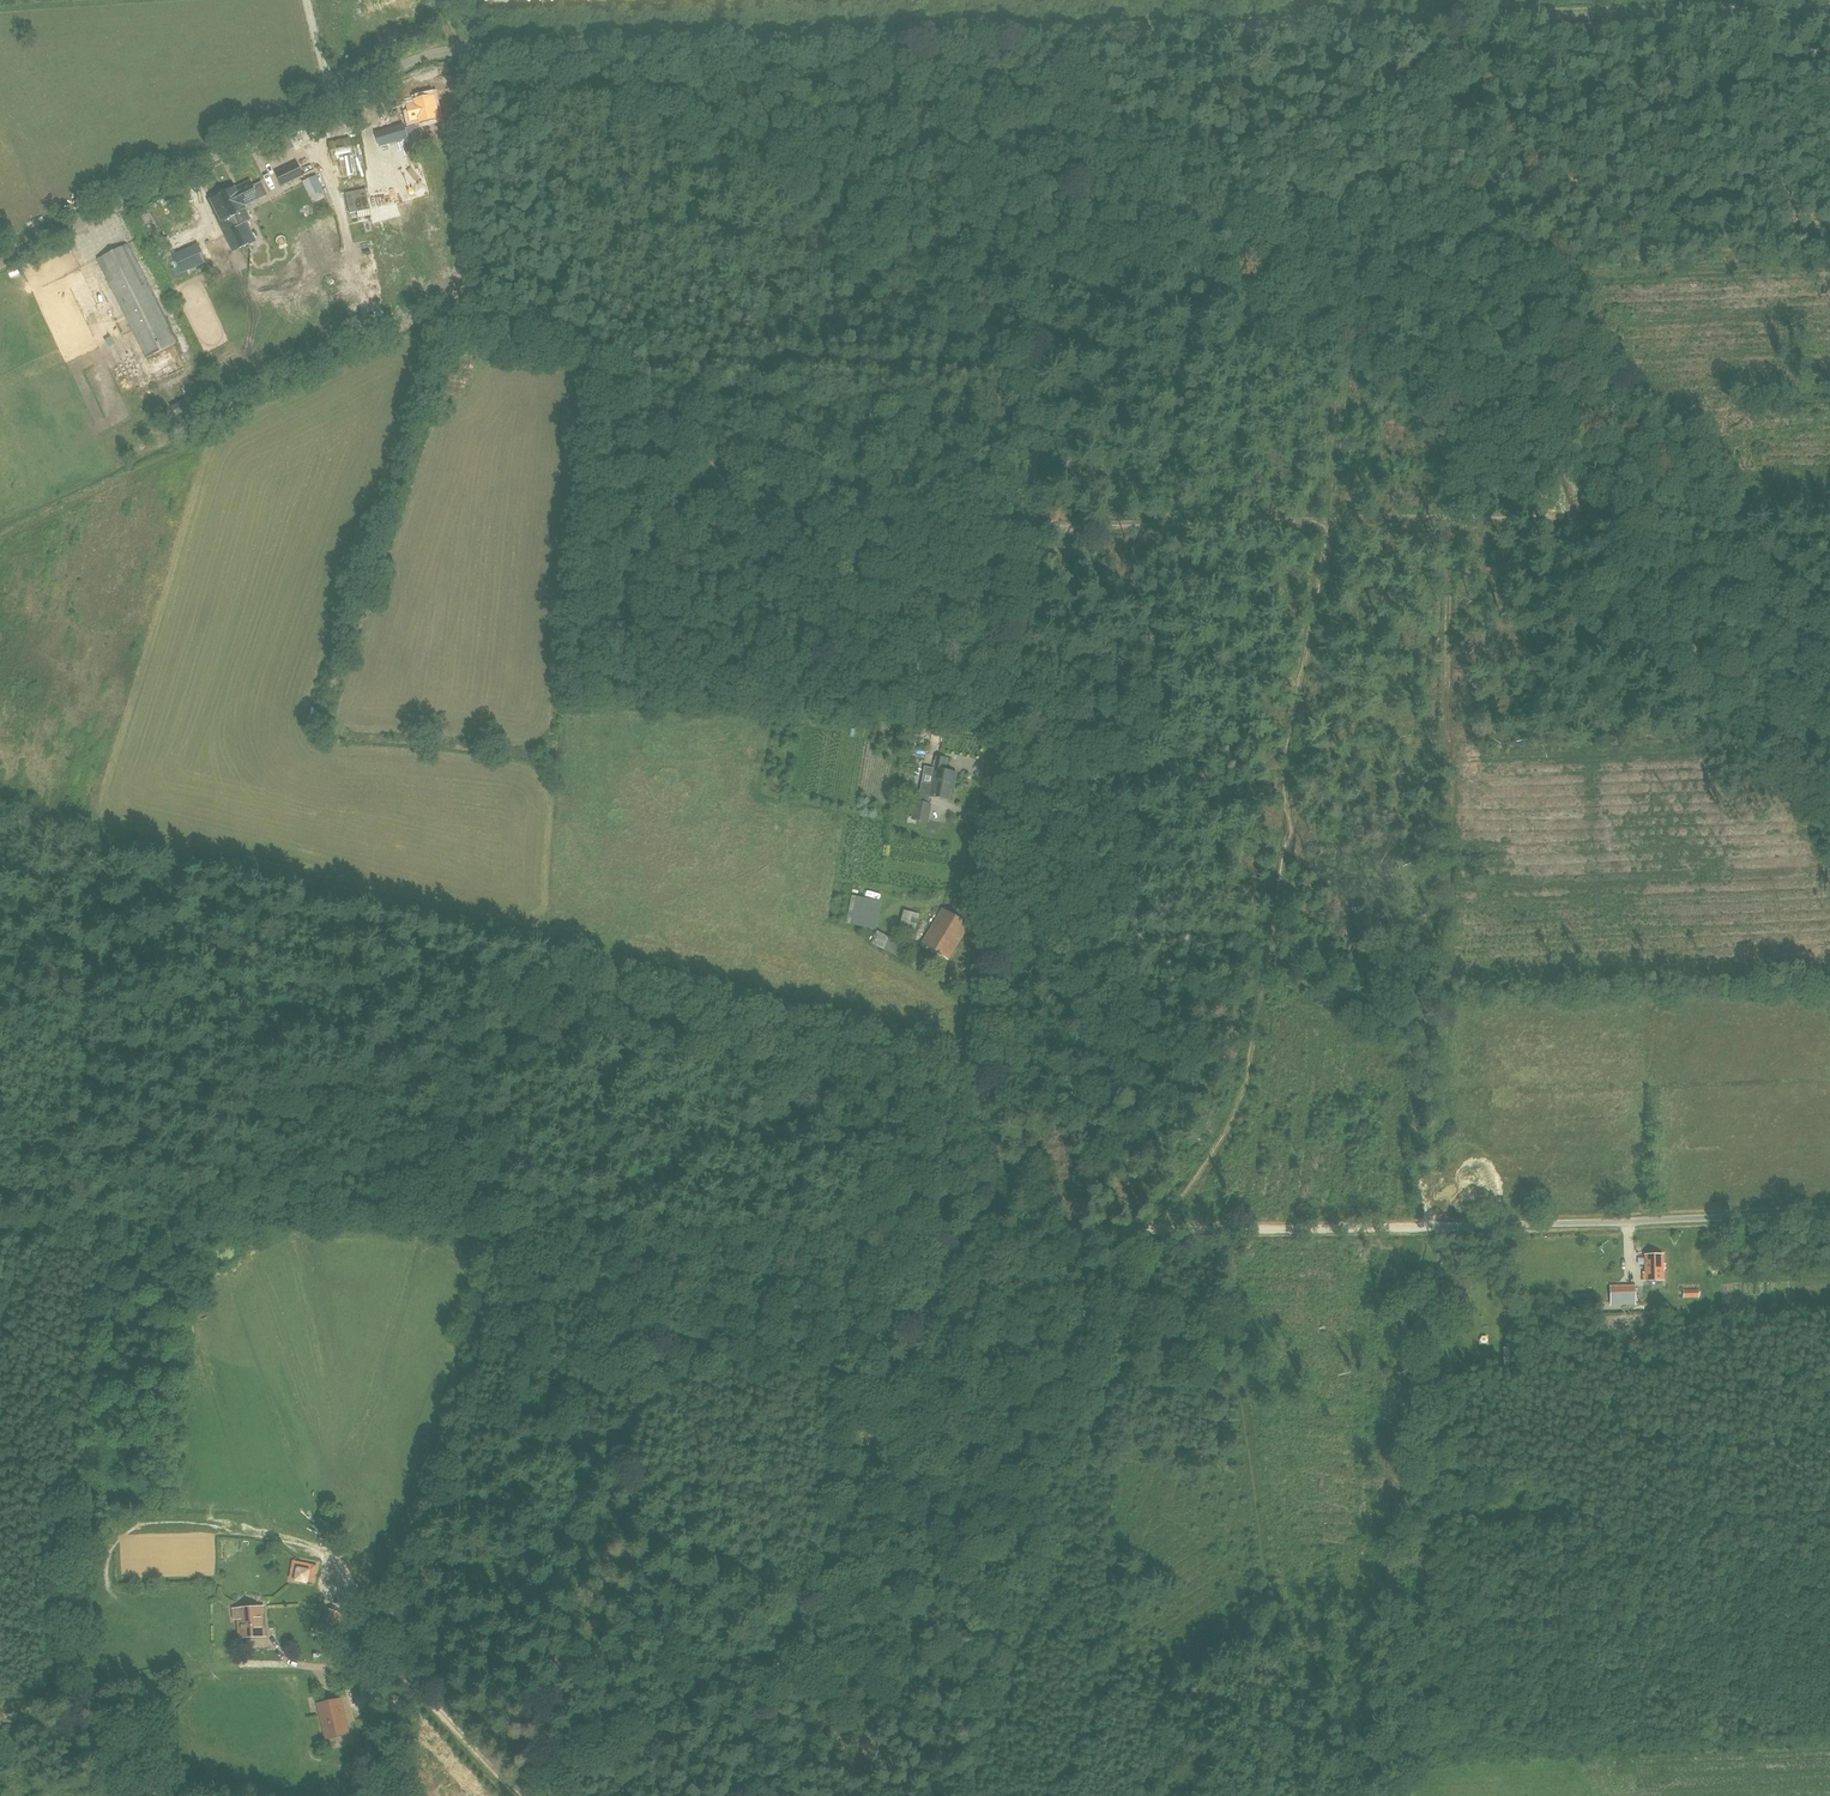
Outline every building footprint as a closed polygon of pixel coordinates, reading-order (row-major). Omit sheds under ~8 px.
[(420,123),(438,119),(433,96),(415,100),(420,123)] [(380,147),(408,138),(404,124),(376,132),(380,147)] [(331,150),(333,161),(340,160),(343,177),(357,175),(352,146),(331,150)] [(400,177),(421,169),(418,160),(397,168),(400,177)] [(298,167),(276,177),(282,191),(304,181),(298,167)] [(250,220),(244,206),(268,195),(262,182),(252,187),(250,183),(236,189),(235,188),(209,200),(220,223),(234,216),(239,225),(250,220)] [(357,212),(369,210),(370,210),(366,190),(346,194),(350,214),(357,212)] [(239,227),(230,231),(239,248),(248,244),(239,227)] [(176,267),(180,274),(181,276),(207,264),(198,245),(172,257),(176,267)] [(147,358),(176,344),(128,246),(99,260),(147,358)] [(496,328),(484,327),(482,351),(493,352),(496,328)] [(941,746),(943,736),(935,735),(934,745),(941,746)] [(934,776),(933,785),(922,783),(920,792),(931,794),(930,796),(949,800),(952,782),(954,783),(956,773),(945,771),(947,759),(938,758),(935,769),(925,768),(924,774),(934,776)] [(931,805),(916,802),(913,819),(927,822),(931,805)] [(905,917),(920,921),(924,907),(909,903),(905,917)] [(948,960),(970,926),(943,909),(922,943),(948,960)] [(1664,1264),(1664,1254),(1644,1254),(1645,1272),(1642,1272),(1643,1281),(1665,1280),(1664,1269),(1666,1269),(1666,1264),(1664,1264)] [(1683,1289),(1683,1298),(1699,1298),(1699,1289),(1683,1289)] [(1413,1300),(1413,1306),(1413,1310),(1422,1310),(1422,1296),(1413,1297),(1413,1300)] [(314,1583),(317,1572),(309,1570),(298,1568),(296,1580),(308,1582),(314,1583)] [(238,1608),(240,1638),(267,1636),(265,1606),(238,1608)] [(326,1608),(317,1631),(337,1640),(347,1616),(326,1608)] [(356,1649),(367,1634),(355,1624),(344,1639),(356,1649)] [(342,1697),(317,1703),(326,1741),(351,1735),(342,1697)]
